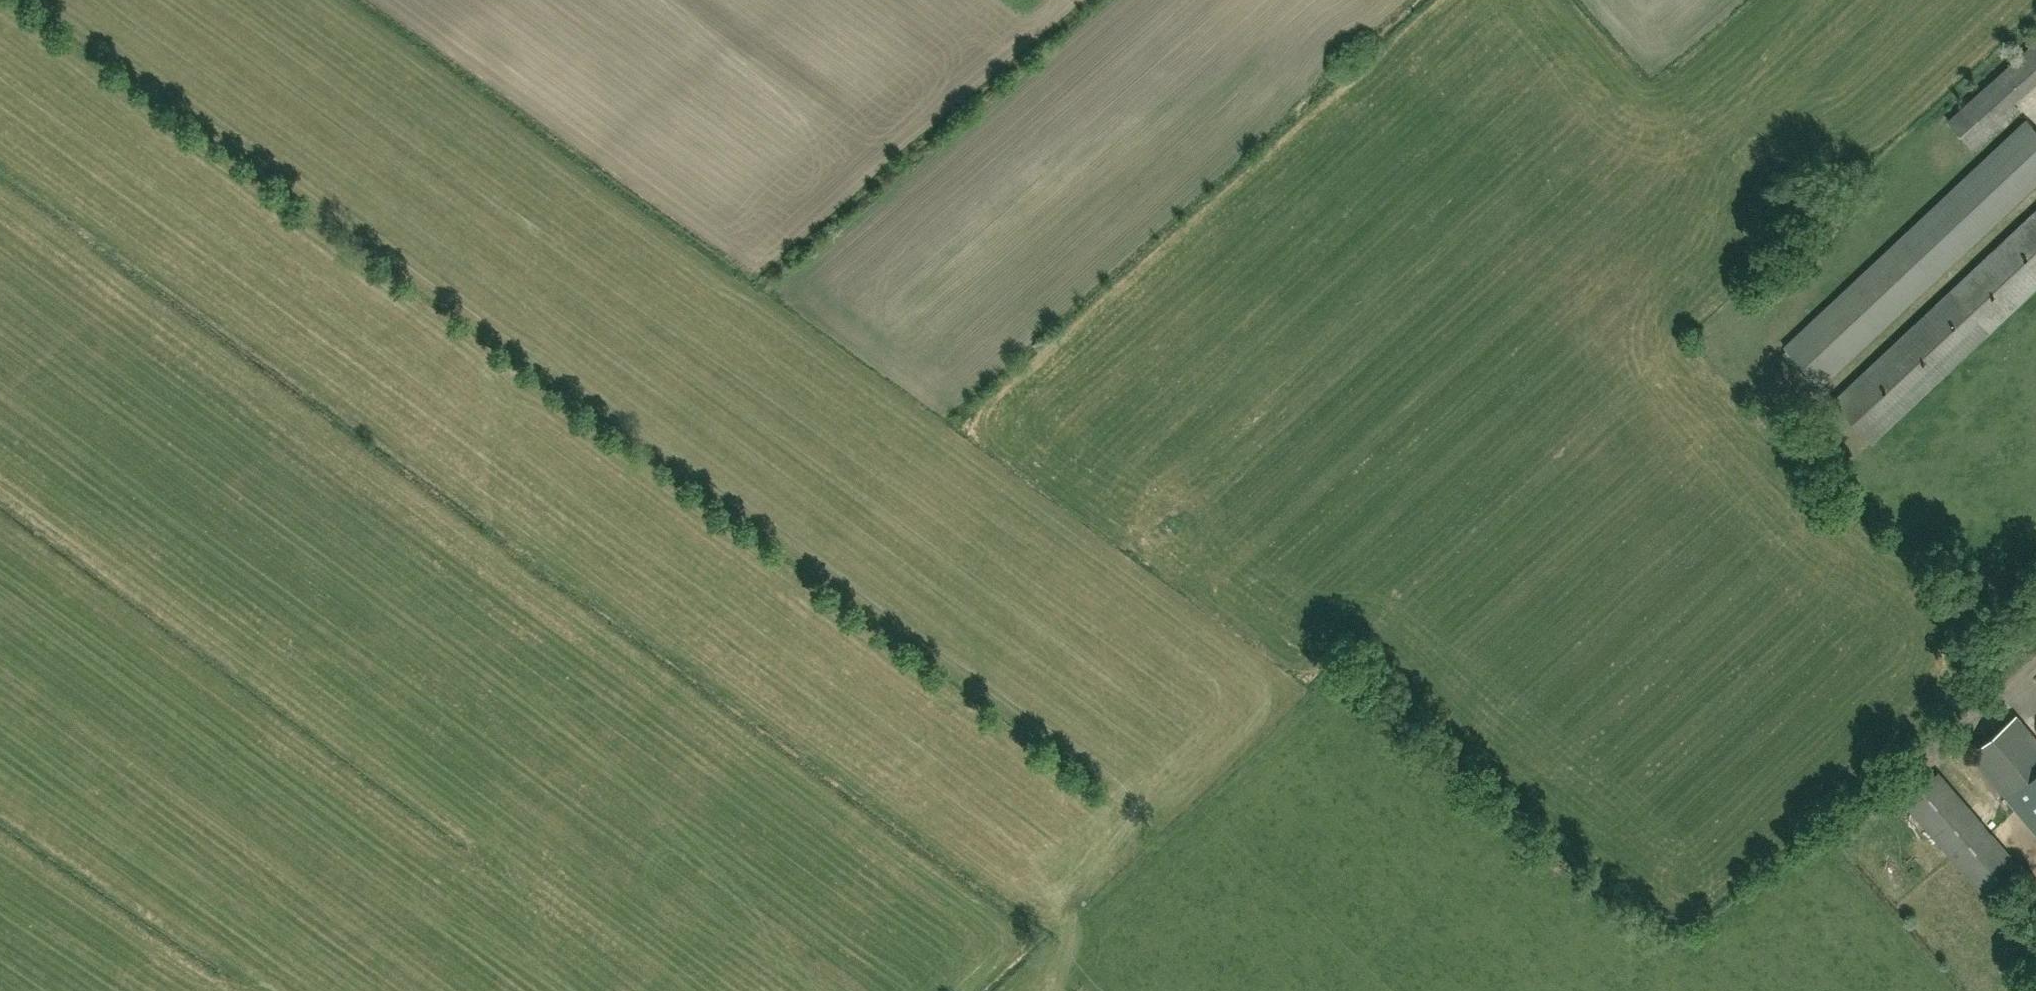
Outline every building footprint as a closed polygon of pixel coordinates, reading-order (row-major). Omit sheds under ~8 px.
[(1973,147),(2018,105),(2016,103),(2035,84),(2035,41),(1950,122),(1973,147)] [(2035,181),(2035,129),(2026,119),(1782,344),(1818,382),(2035,181)] [(1831,397),(1870,439),(2035,285),(2035,208),(1831,397)] [(2006,797),(2035,832),(2035,736),(2017,713),(1969,752),(2006,797)] [(1906,801),(1991,899),(2023,872),(1937,774),(1906,801)]
